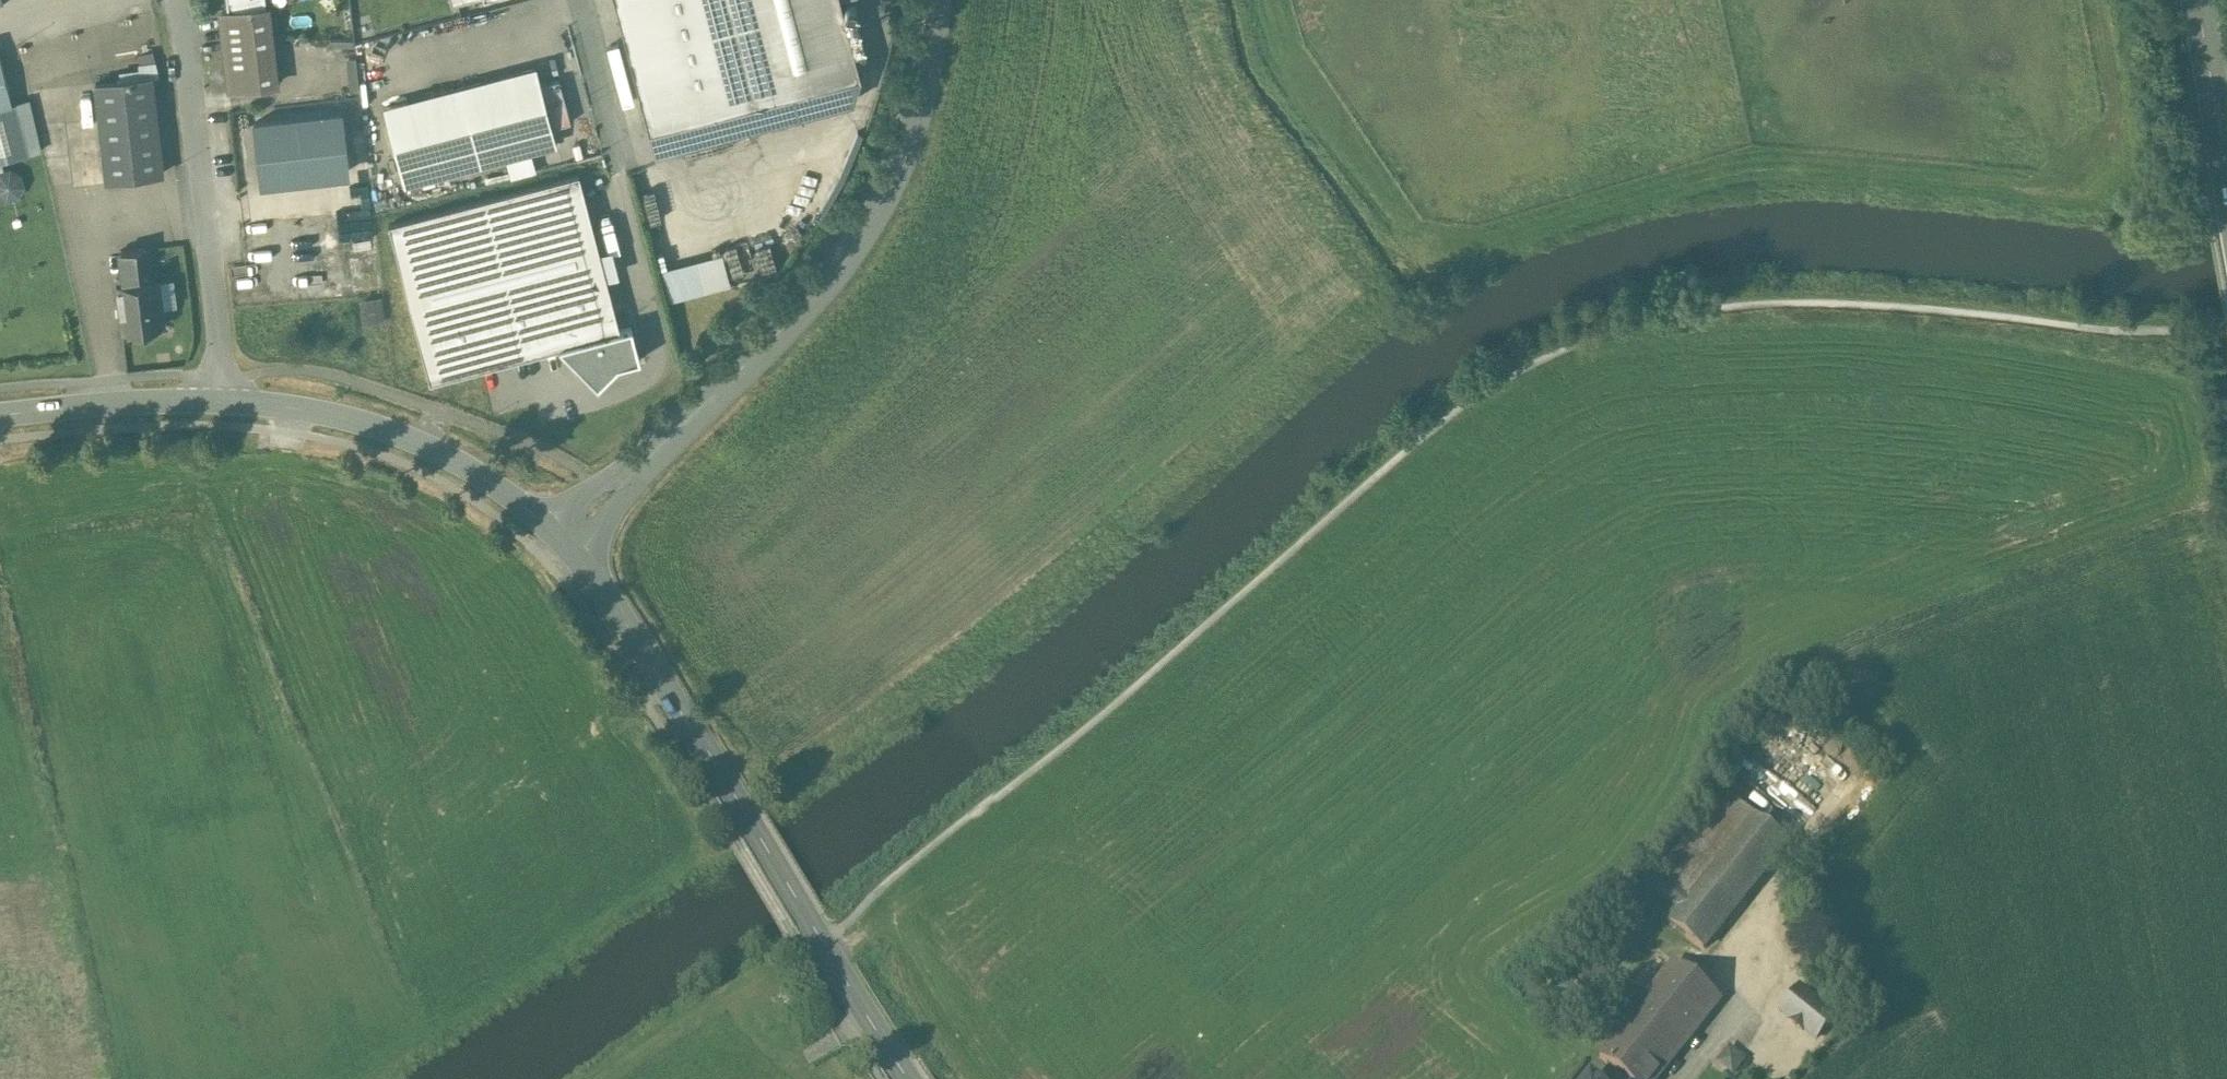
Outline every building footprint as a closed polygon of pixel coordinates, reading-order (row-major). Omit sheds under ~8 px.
[(648,129),(859,73),(840,0),(614,0),(648,129)] [(229,8),(220,9),(230,90),(280,86),(273,3),(229,8)] [(11,103),(0,60),(0,161),(29,153),(15,102),(11,103)] [(390,106),(411,183),(557,142),(537,66),(390,106)] [(122,79),(95,82),(105,179),(162,172),(151,75),(133,77),(132,70),(121,71),(122,79)] [(283,118),(254,121),(261,182),(290,179),(290,178),(347,171),(340,112),(283,119),(283,118)] [(0,171),(0,194),(6,197),(17,194),(22,184),(19,174),(9,168),(0,171)] [(557,344),(620,327),(580,176),(390,226),(429,378),(557,344)] [(599,215),(602,248),(620,246),(616,213),(599,215)] [(147,245),(121,249),(125,281),(151,278),(147,245)] [(673,299),(734,281),(724,249),(663,267),(673,299)] [(125,281),(116,282),(121,328),(125,327),(126,334),(143,332),(142,325),(164,324),(158,279),(158,278),(151,278),(125,281)] [(387,317),(386,294),(363,295),(364,319),(387,317)] [(634,324),(620,327),(557,344),(598,385),(618,362),(642,356),(634,324)] [(1725,790),(1650,885),(1676,906),(1666,918),(1705,949),(1790,842),(1725,790)] [(1601,1058),(1620,1073),(1627,1078),(1658,1078),(1722,999),(1677,963),(1601,1058)] [(1783,1002),(1755,1035),(1779,1055),(1807,1022),(1783,1002)]
